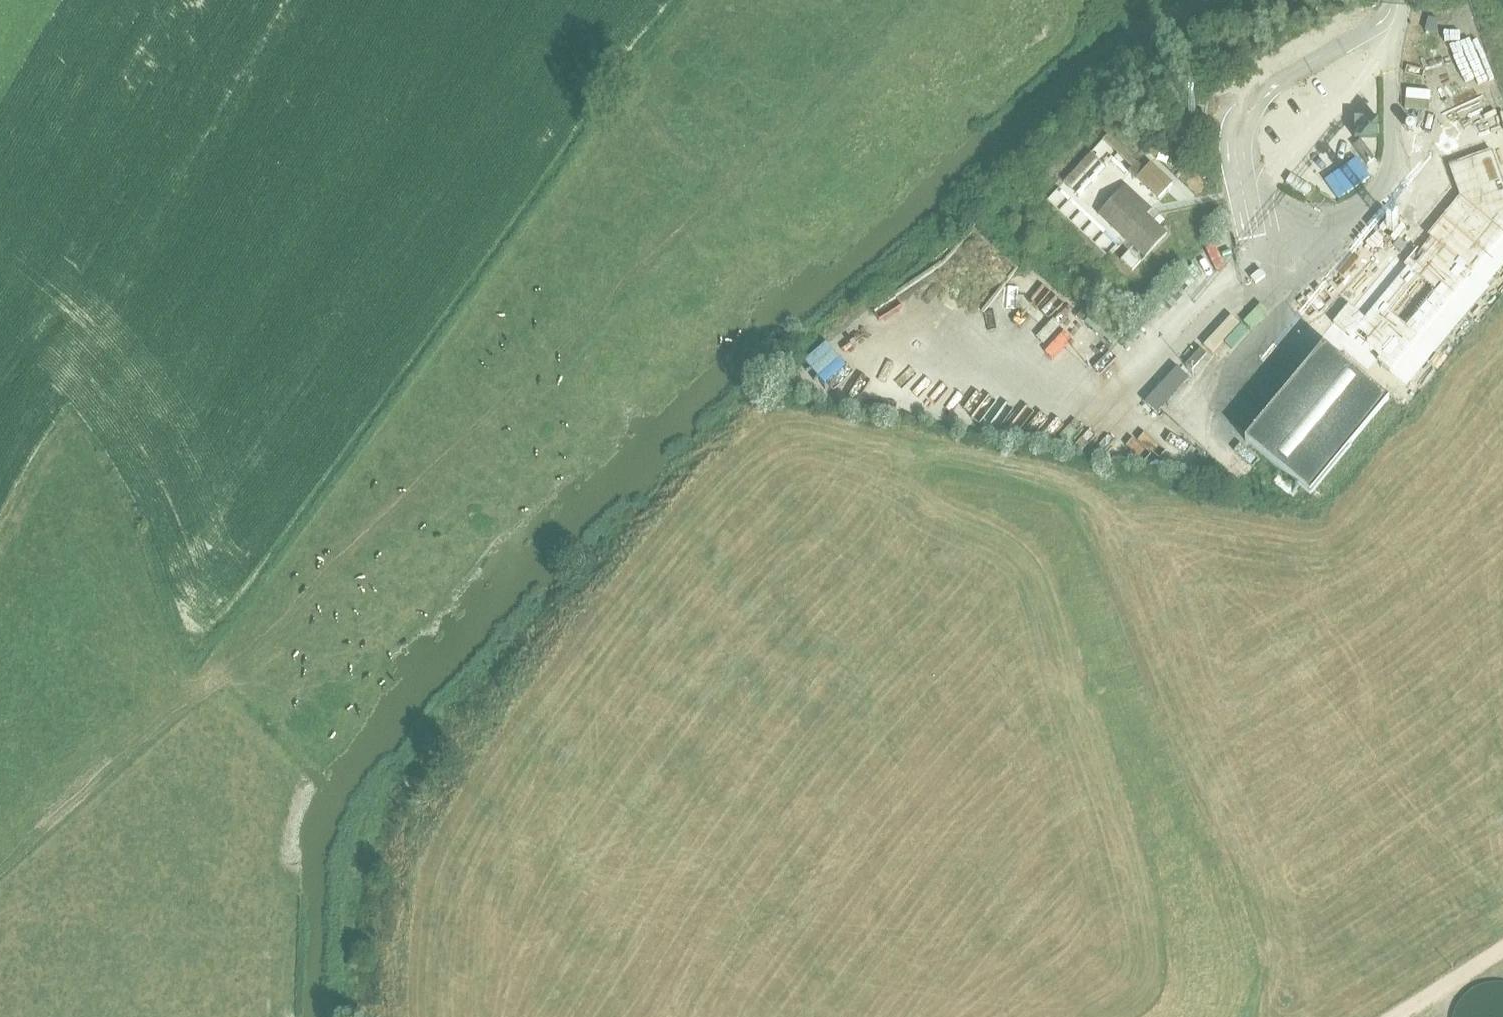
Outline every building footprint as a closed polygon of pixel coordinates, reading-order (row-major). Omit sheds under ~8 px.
[(1129,171),(1159,199),(1173,184),(1152,163),(1145,169),(1108,135),(1104,141),(1132,168),(1129,171)] [(1099,160),(1092,153),(1065,182),(1072,189),(1099,160)] [(1099,214),(1145,257),(1168,232),(1148,214),(1153,209),(1126,184),(1099,214)] [(1107,255),(1049,201),(1038,212),(1097,267),(1107,255)] [(1502,233),(1502,208),(1499,204),(1480,221),(1496,239),(1502,233)] [(1467,250),(1478,261),(1496,242),(1485,231),(1467,250)] [(1275,295),(1347,357),(1366,335),(1376,343),(1414,300),(1353,247),(1331,273),(1310,254),(1275,295)] [(1129,251),(1121,260),(1133,271),(1141,262),(1129,251)] [(999,306),(1025,327),(1037,312),(1011,290),(999,306)] [(1120,335),(1092,314),(1085,323),(1113,344),(1120,335)] [(1231,316),(1205,346),(1212,353),(1240,324),(1231,316)] [(1031,342),(1049,331),(1041,319),(1023,331),(1031,342)] [(806,376),(826,353),(814,341),(793,364),(806,376)] [(1324,346),(1245,439),(1310,494),(1389,400),(1324,346)] [(1202,349),(1187,365),(1193,370),(1208,354),(1202,349)] [(874,367),(861,375),(852,361),(845,366),(839,355),(813,371),(824,387),(837,379),(845,390),(854,385),(859,393),(882,379),(874,367)] [(1190,379),(1177,368),(1146,403),(1158,414),(1190,379)]
